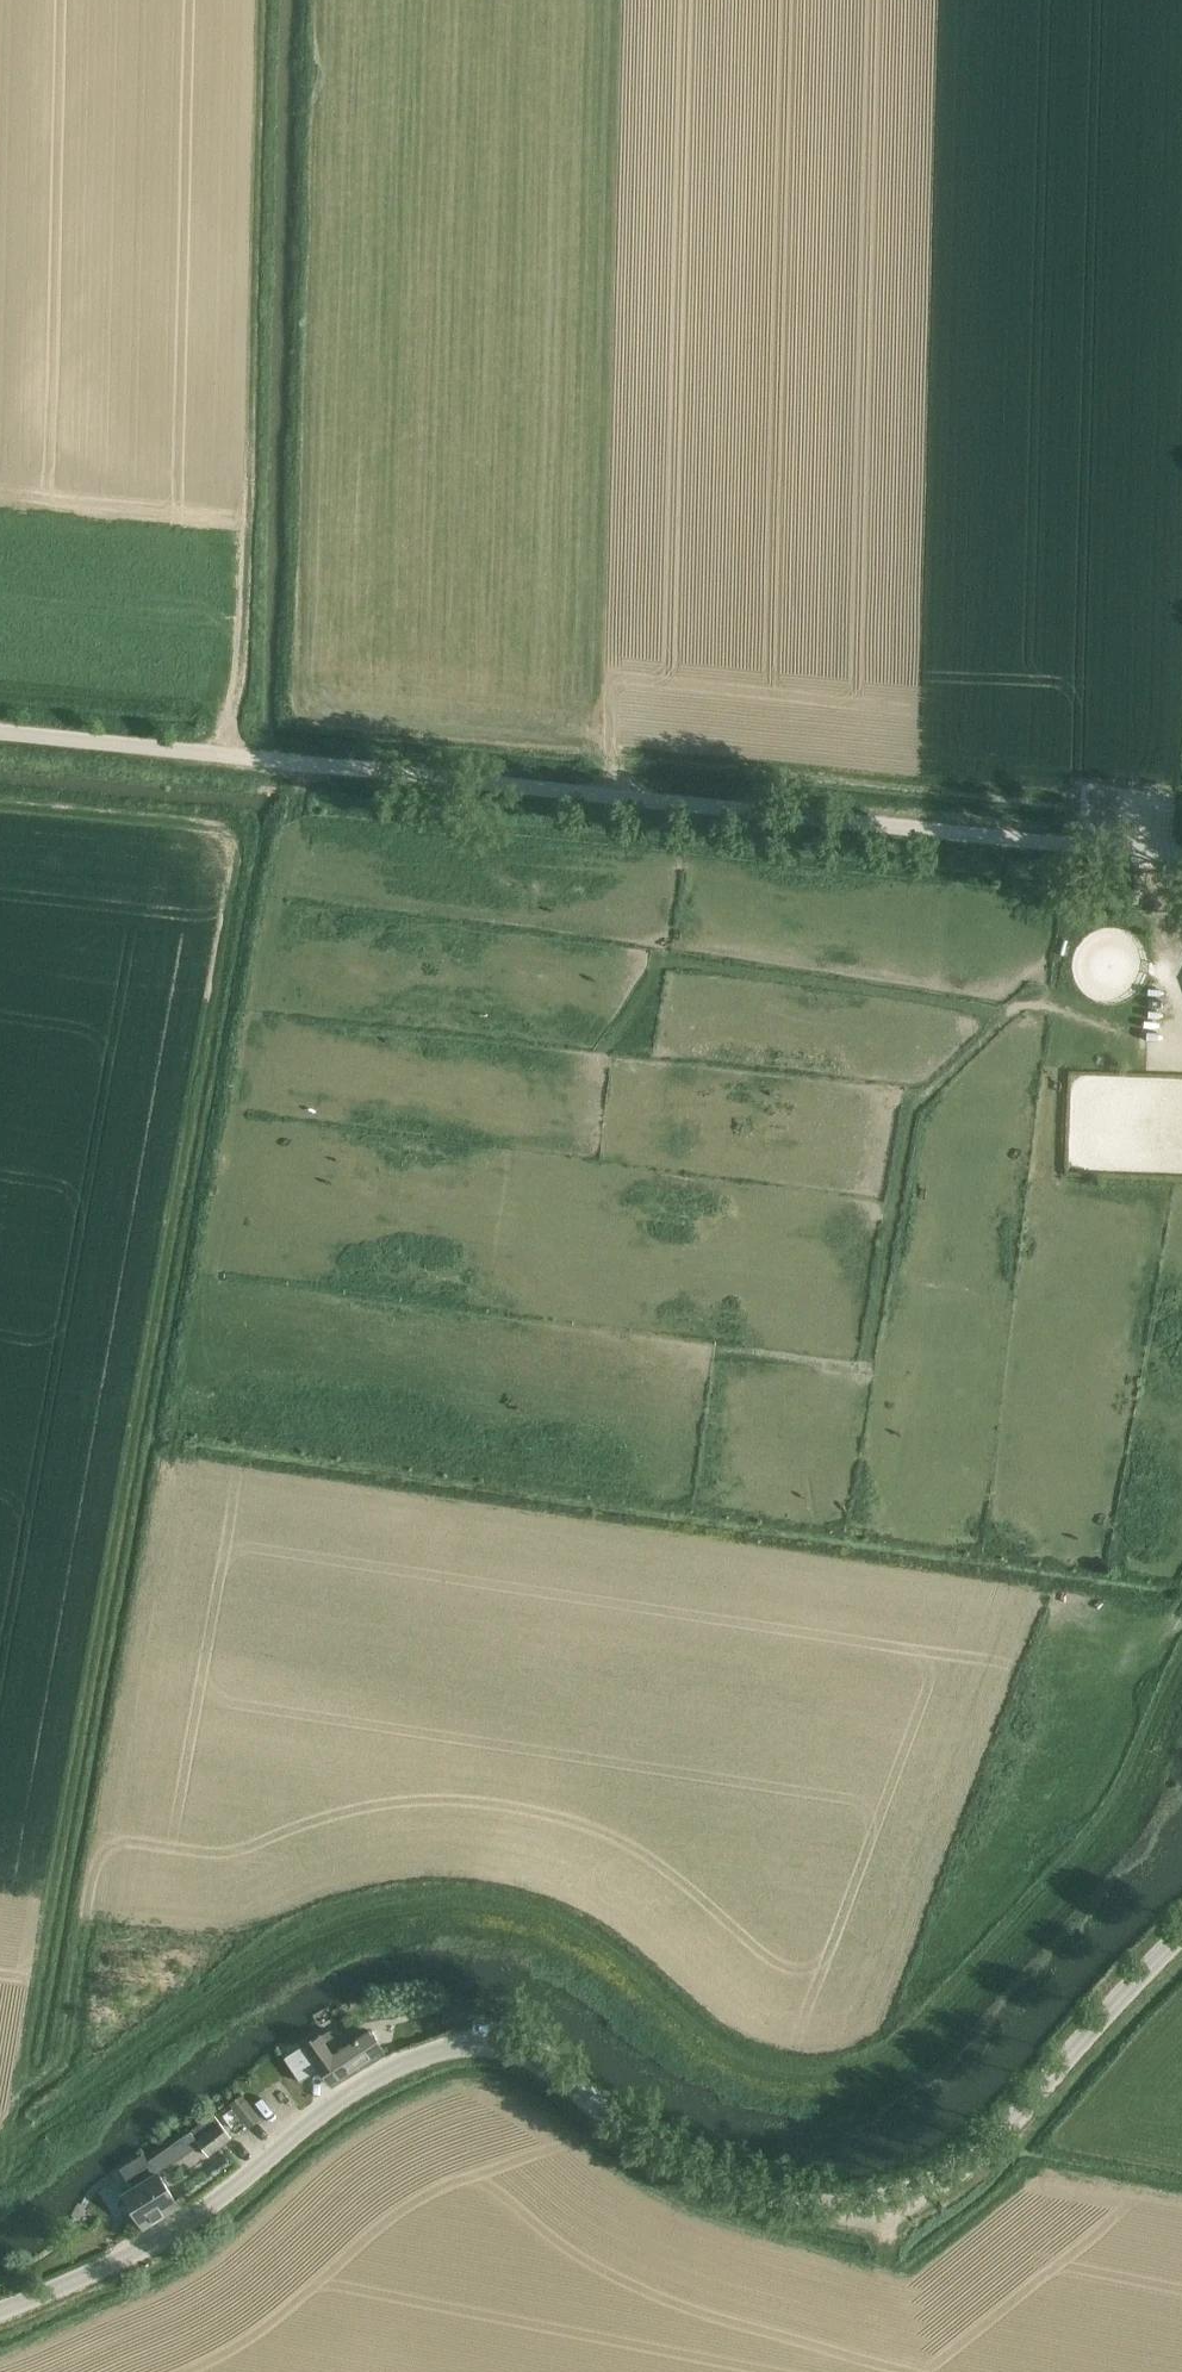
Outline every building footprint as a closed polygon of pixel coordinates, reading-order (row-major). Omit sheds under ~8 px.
[(294,2052),(288,2043),(287,2042),(279,2048),(301,2082),(321,2069),(331,2084),(383,2051),(371,2031),(334,2054),(321,2034),(294,2052)] [(242,2095),(231,2104),(250,2129),(261,2120),(242,2095)] [(125,2199),(132,2208),(144,2228),(179,2206),(159,2174),(201,2145),(209,2156),(232,2138),(220,2122),(213,2113),(190,2131),(191,2132),(149,2162),(151,2165),(140,2173),(147,2182),(125,2199)]
